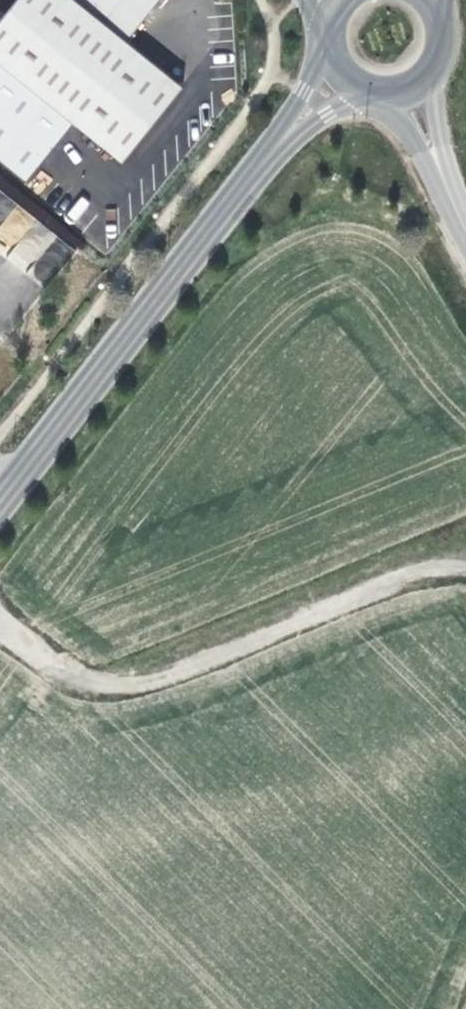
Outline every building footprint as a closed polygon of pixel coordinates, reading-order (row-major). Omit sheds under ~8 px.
[(126,44),(73,0),(17,0),(0,20),(0,67),(120,167),(183,92),(126,44)] [(126,44),(163,0),(73,0),(126,44)] [(43,289),(75,250),(0,188),(0,253),(43,289)]
